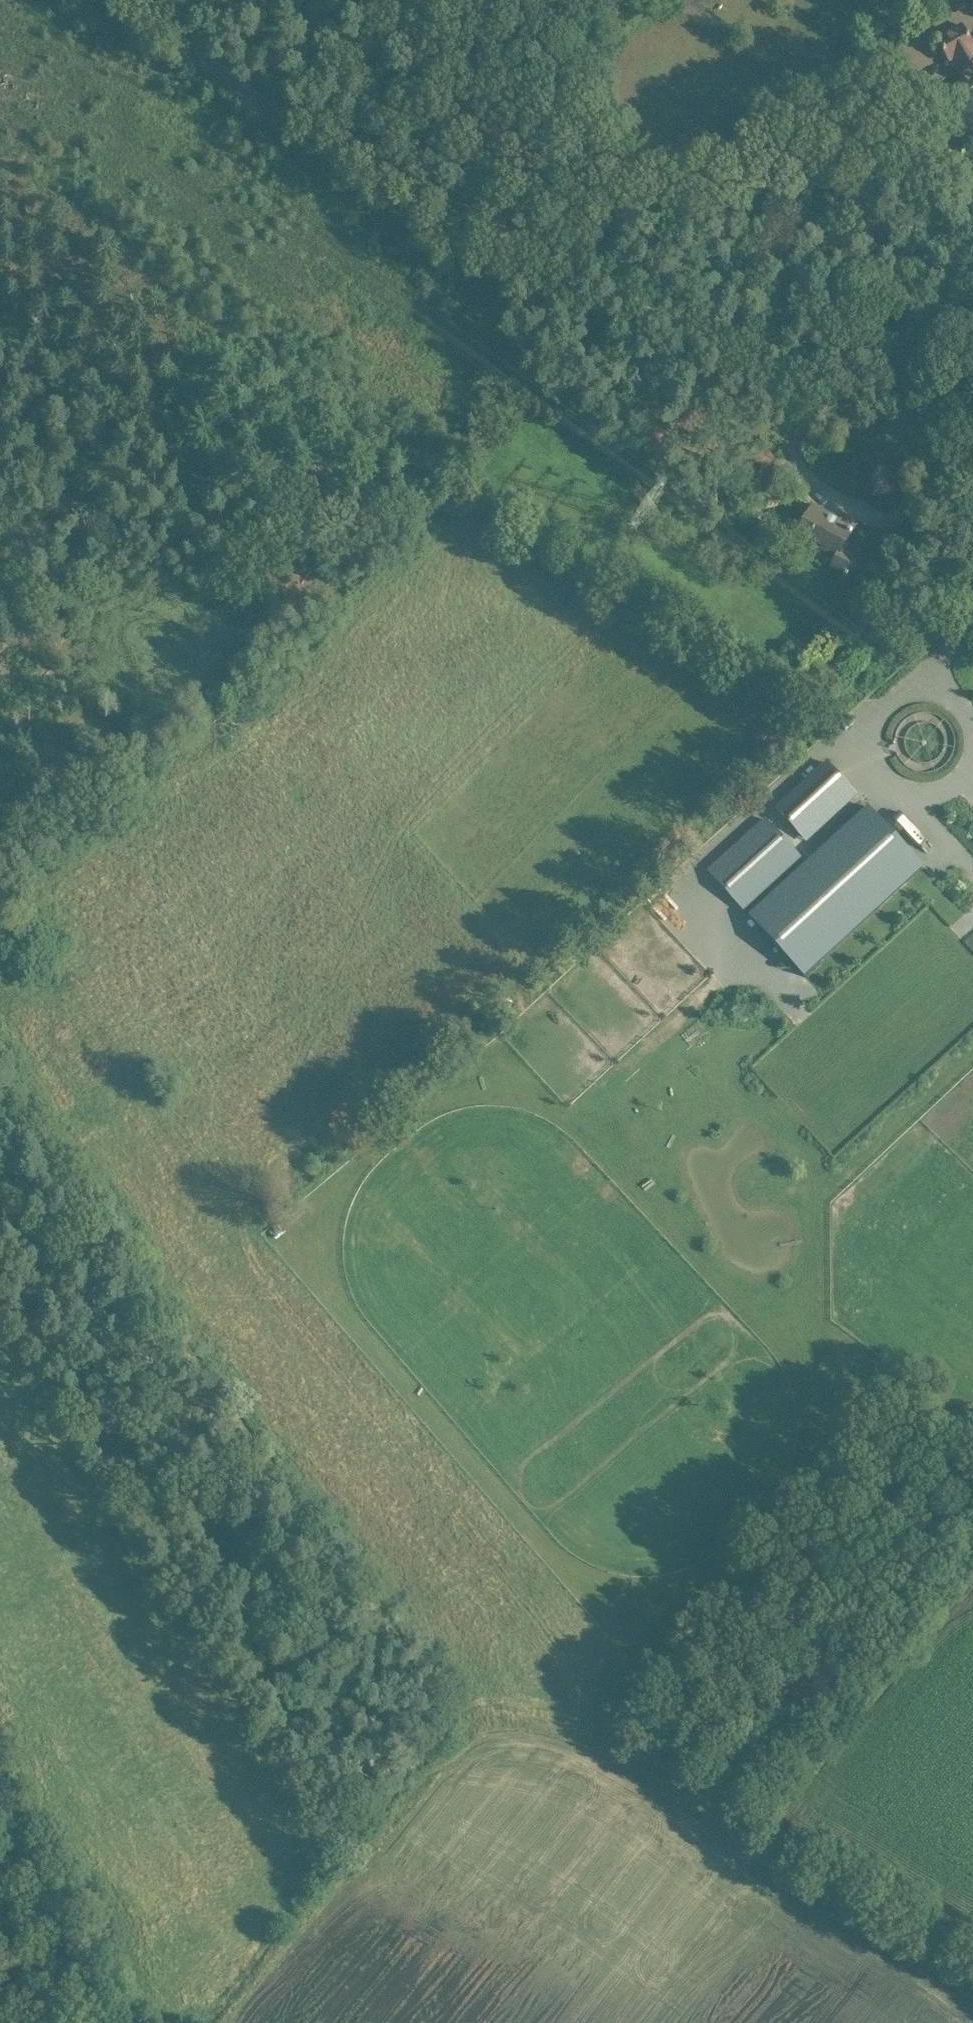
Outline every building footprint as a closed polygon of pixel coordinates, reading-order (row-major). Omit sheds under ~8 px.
[(951,60),(970,94),(972,92),(972,43),(962,23),(935,39),(948,62),(951,60)] [(813,506),(804,524),(800,532),(825,545),(822,550),(837,558),(832,567),(852,578),(861,560),(843,550),(853,531),(838,523),(840,520),(813,506)] [(803,836),(853,791),(827,762),(777,808),(803,836)] [(805,977),(924,868),(867,807),(748,915),(805,977)] [(801,859),(765,819),(708,871),(744,911),(801,859)]
